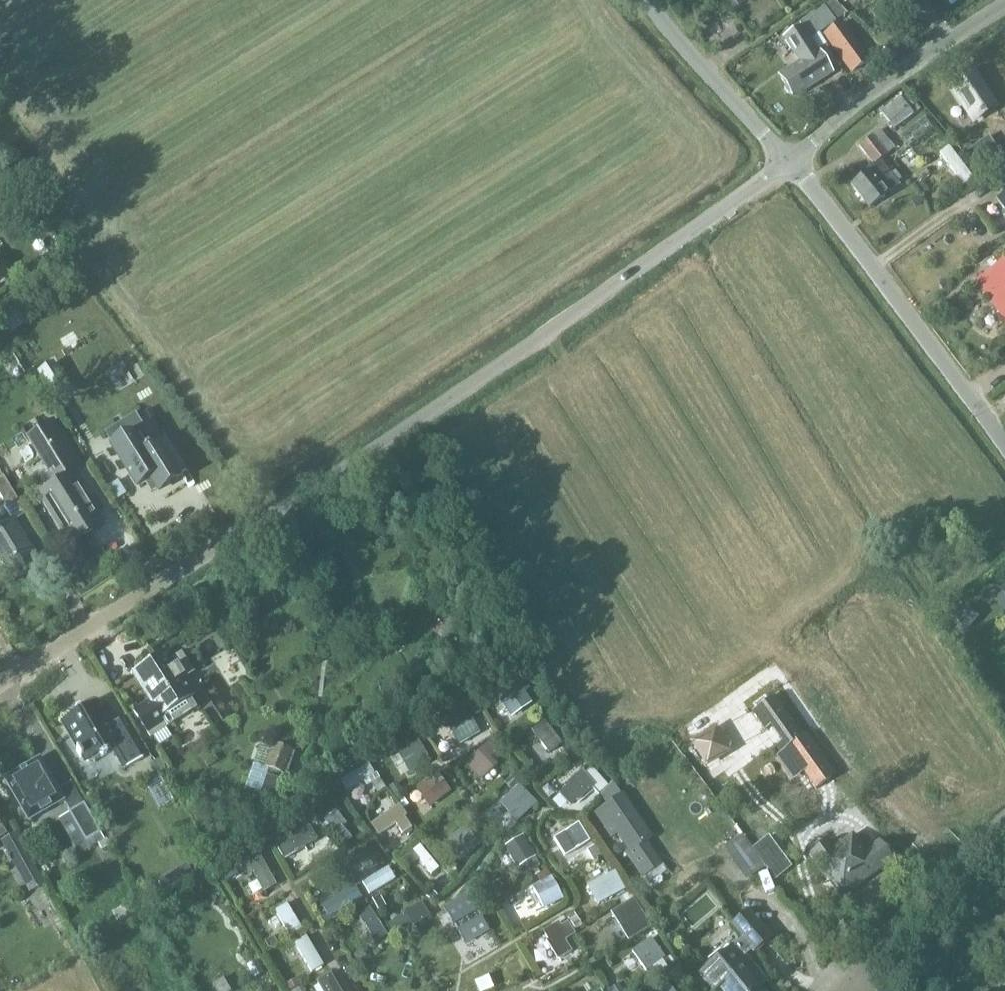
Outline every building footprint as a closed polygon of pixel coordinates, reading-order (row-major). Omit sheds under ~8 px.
[(733,0),(730,0),(726,2),(731,10),(737,6),(733,0)] [(824,6),(835,22),(846,14),(833,0),(832,0),(824,6)] [(824,6),(807,18),(818,35),(836,23),(824,6)] [(818,35),(807,18),(796,25),(799,29),(808,43),(818,35)] [(840,22),(824,34),(851,71),(867,59),(840,22)] [(808,43),(799,29),(782,40),(792,55),(793,54),(799,62),(788,69),(790,71),(780,78),(793,97),(820,79),(828,74),(826,71),(814,53),(808,43)] [(818,35),(808,43),(814,53),(826,71),(836,64),(825,47),(826,46),(818,35)] [(956,85),(952,87),(973,120),(979,116),(995,106),(974,73),(956,85)] [(908,94),(901,99),(913,115),(920,109),(908,94)] [(880,111),(893,129),(913,115),(901,99),(899,96),(880,111)] [(901,136),(909,147),(933,129),(924,118),(901,136)] [(865,155),(873,166),(894,149),(879,131),(858,147),(862,151),(865,155)] [(988,136),(966,150),(974,162),(996,148),(988,136)] [(972,178),(948,147),(938,154),(962,186),(972,178)] [(890,175),(880,162),(851,185),(869,209),(899,185),(897,183),(901,179),(895,171),(890,175)] [(924,169),(918,174),(921,179),(928,174),(924,169)] [(995,199),(1004,212),(1004,191),(995,199)] [(917,196),(910,201),(915,207),(921,203),(917,196)] [(997,312),(1004,323),(1004,260),(975,283),(997,312)] [(945,281),(938,285),(943,292),(950,288),(945,281)] [(19,310),(2,321),(11,335),(28,323),(19,310)] [(56,400),(69,392),(52,365),(39,373),(56,400)] [(149,407),(145,410),(158,430),(162,428),(149,407)] [(105,431),(113,444),(131,432),(142,451),(148,447),(149,449),(156,445),(135,412),(105,431)] [(54,483),(41,491),(73,542),(85,535),(91,531),(100,525),(67,472),(74,467),(81,463),(54,419),(25,437),(54,483)] [(113,444),(110,445),(136,486),(144,481),(149,477),(156,489),(158,491),(178,478),(176,475),(157,444),(156,445),(149,449),(148,447),(142,451),(131,432),(113,444)] [(17,500),(3,477),(0,479),(0,497),(6,506),(11,503),(17,500)] [(149,477),(144,481),(151,492),(156,489),(149,477)] [(115,482),(106,488),(115,501),(123,496),(126,494),(118,481),(115,482)] [(11,503),(6,506),(4,507),(11,519),(13,518),(14,520),(25,514),(17,500),(11,503)] [(0,526),(0,559),(14,581),(41,564),(14,520),(13,518),(11,519),(0,526)] [(960,608),(957,624),(973,627),(976,612),(960,608)] [(451,618),(439,640),(446,644),(458,621),(451,618)] [(203,686),(224,722),(255,704),(241,681),(229,688),(215,665),(214,663),(211,658),(221,652),(212,637),(197,646),(207,663),(202,666),(204,670),(205,671),(211,681),(203,686)] [(132,711),(147,734),(148,734),(150,737),(152,736),(165,727),(195,708),(189,699),(196,694),(186,678),(194,673),(181,652),(172,657),(168,650),(136,670),(131,674),(148,701),(132,711)] [(514,679),(515,680),(516,681),(521,677),(524,681),(519,685),(520,686),(525,682),(520,675),(514,679)] [(515,680),(494,695),(511,718),(532,704),(524,693),(530,689),(525,682),(520,686),(519,685),(524,681),(521,677),(516,681),(515,680)] [(773,696),(751,712),(763,728),(769,724),(781,741),(775,745),(782,754),(788,750),(817,791),(820,789),(824,786),(832,781),(837,777),(807,736),(803,739),(773,696)] [(474,700),(466,704),(474,717),(481,713),(474,700)] [(70,737),(85,763),(99,755),(103,756),(106,754),(107,751),(111,749),(123,769),(144,757),(122,719),(111,725),(102,710),(97,701),(84,709),(75,714),(61,722),(70,737)] [(444,721),(459,747),(480,735),(465,709),(444,721)] [(531,732),(549,754),(562,744),(545,722),(531,732)] [(716,726),(690,742),(706,769),(732,753),(716,726)] [(165,727),(152,736),(158,747),(172,738),(165,727)] [(395,750),(410,776),(431,763),(416,737),(395,750)] [(492,759),(499,752),(489,742),(464,765),(480,782),(498,766),(492,759)] [(245,789),(261,795),(267,778),(268,773),(264,771),(273,747),(262,743),(245,789)] [(570,746),(564,751),(571,760),(577,756),(570,746)] [(268,773),(286,779),(295,755),(273,747),(264,771),(268,773)] [(214,756),(204,763),(207,769),(218,762),(214,756)] [(4,780),(28,821),(63,801),(57,791),(39,759),(4,780)] [(160,761),(153,765),(159,775),(166,771),(160,761)] [(369,765),(340,782),(346,792),(375,775),(369,765)] [(598,795),(608,786),(592,767),(584,774),(582,771),(564,787),(565,788),(558,794),(570,807),(576,801),(577,802),(592,789),(598,795)] [(313,770),(302,791),(307,794),(309,795),(313,788),(321,774),(313,770)] [(449,791),(435,773),(415,789),(429,807),(449,791)] [(267,778),(261,795),(272,799),(278,782),(267,778)] [(511,778),(505,784),(511,790),(517,784),(511,778)] [(160,779),(145,787),(157,809),(172,801),(160,779)] [(379,780),(372,785),(378,794),(385,789),(379,780)] [(600,795),(608,807),(622,797),(612,782),(600,795)] [(63,801),(70,813),(77,809),(84,805),(71,783),(57,791),(63,801)] [(397,784),(389,789),(394,797),(402,791),(397,784)] [(498,805),(516,823),(537,803),(526,793),(519,786),(498,805)] [(613,823),(632,850),(625,854),(644,882),(662,869),(645,844),(650,840),(630,811),(633,809),(624,796),(622,797),(608,807),(598,814),(607,827),(613,823)] [(318,803),(312,812),(319,816),(325,807),(318,803)] [(77,809),(70,813),(58,820),(78,855),(98,844),(104,840),(84,805),(77,809)] [(370,825),(378,837),(395,825),(401,834),(411,828),(405,818),(407,817),(398,805),(370,825)] [(453,810),(446,816),(451,822),(458,816),(453,810)] [(336,811),(324,820),(343,846),(352,839),(343,828),(347,825),(336,811)] [(313,813),(306,819),(313,829),(320,824),(313,813)] [(554,840),(564,857),(590,841),(579,824),(554,840)] [(447,842),(464,861),(481,846),(464,827),(447,842)] [(309,828),(275,848),(283,861),(317,841),(309,828)] [(0,842),(29,893),(36,889),(43,885),(45,884),(17,833),(12,835),(7,838),(0,842)] [(814,860),(812,861),(840,899),(892,861),(878,841),(863,852),(851,835),(841,843),(840,842),(829,849),(820,856),(814,860)] [(739,836),(721,847),(744,881),(747,879),(755,873),(761,869),(741,838),(739,836)] [(504,848),(524,879),(541,868),(535,858),(536,858),(523,837),(504,848)] [(104,840),(98,844),(101,850),(111,844),(108,838),(104,840)] [(765,839),(752,849),(753,850),(775,881),(789,870),(765,839)] [(595,846),(587,851),(593,861),(601,856),(595,846)] [(419,848),(412,853),(431,876),(438,871),(419,848)] [(259,853),(245,861),(250,869),(247,870),(250,875),(253,874),(263,893),(276,886),(259,853)] [(184,863),(170,872),(178,885),(193,877),(184,863)] [(234,867),(221,874),(226,882),(238,875),(234,867)] [(386,871),(359,887),(364,895),(391,879),(386,871)] [(532,888),(544,910),(564,900),(548,871),(538,876),(541,882),(532,888)] [(178,885),(170,872),(155,880),(163,894),(178,885)] [(589,887),(599,905),(625,890),(615,872),(589,887)] [(497,884),(489,888),(494,897),(501,893),(497,884)] [(326,915),(320,918),(324,925),(342,914),(340,910),(361,898),(354,886),(321,906),(326,915)] [(430,891),(426,897),(433,902),(437,895),(430,891)] [(623,905),(633,899),(630,893),(619,899),(623,905)] [(446,913),(465,945),(489,931),(467,894),(443,908),(446,913)] [(378,895),(372,899),(378,910),(384,907),(378,895)] [(610,913),(627,941),(650,927),(633,899),(623,905),(610,913)] [(420,902),(387,925),(396,938),(429,916),(420,902)] [(287,905),(275,912),(290,937),(302,930),(287,905)] [(369,908),(356,916),(374,945),(387,937),(369,908)] [(714,990),(720,986),(724,990),(761,990),(759,989),(766,984),(743,956),(750,951),(752,953),(755,950),(761,945),(766,941),(769,939),(765,934),(746,911),(729,925),(741,940),(735,945),(734,944),(699,972),(714,990)] [(574,913),(567,918),(575,931),(582,927),(574,913)] [(566,941),(576,935),(568,922),(561,926),(559,922),(543,932),(548,941),(546,942),(558,961),(572,952),(566,941)] [(273,937),(265,942),(269,949),(277,944),(273,937)] [(306,937),(294,945),(311,973),(324,966),(306,937)] [(631,952),(646,972),(652,967),(662,961),(665,958),(651,938),(631,952)] [(362,951),(355,956),(359,962),(366,957),(362,951)] [(671,955),(663,961),(667,968),(668,969),(677,963),(671,955)] [(658,975),(667,968),(663,961),(662,961),(652,967),(658,975)] [(256,962),(247,968),(255,981),(264,975),(256,962)] [(678,966),(666,976),(673,984),(679,985),(687,978),(678,966)] [(315,983),(320,990),(341,990),(330,974),(315,983)] [(473,982),(477,990),(486,990),(493,988),(488,975),(473,982)] [(286,985),(289,990),(290,990),(300,985),(296,979),(286,985)]
